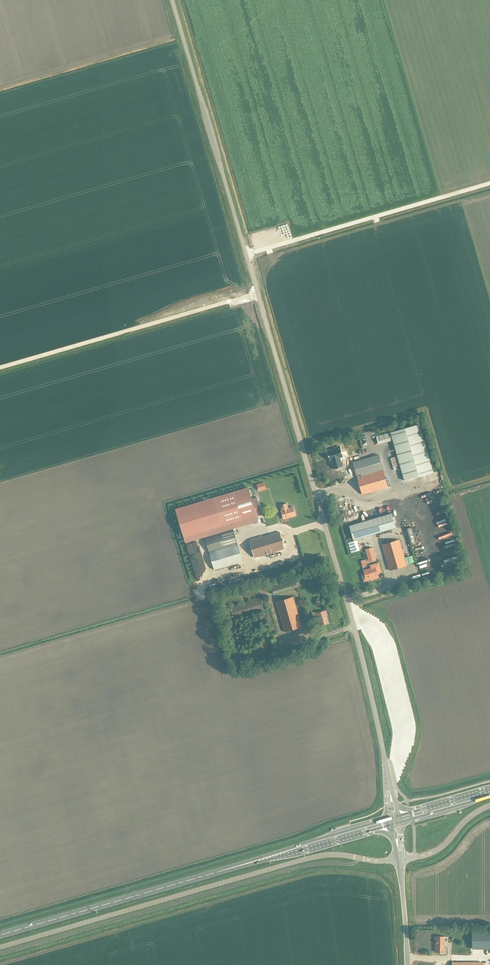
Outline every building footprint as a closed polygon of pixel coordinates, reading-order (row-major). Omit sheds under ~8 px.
[(391,432),(393,440),(405,480),(433,472),(420,424),(391,432)] [(340,457),(343,456),(340,446),(333,448),(334,449),(327,451),(330,460),(331,460),(334,469),(343,466),(340,457)] [(353,462),(358,478),(383,470),(379,454),(353,462)] [(358,478),(362,494),(388,487),(383,470),(358,478)] [(249,488),(177,509),(185,538),(262,514),(257,497),(252,499),(249,488)] [(295,515),(293,506),(288,508),(287,503),(280,505),(281,510),(284,519),(295,515)] [(354,540),(396,527),(392,513),(349,525),(354,540)] [(410,545),(417,542),(413,527),(406,529),(410,545)] [(209,552),(238,544),(233,529),(205,538),(209,552)] [(255,557),(284,549),(279,531),(249,540),(255,557)] [(390,570),(407,565),(399,539),(382,544),(390,570)] [(238,544),(209,552),(214,570),(243,561),(238,544)] [(366,549),(368,559),(375,557),(372,547),(366,549)] [(379,577),(378,575),(377,573),(381,572),(378,563),(370,565),(371,568),(364,570),(365,573),(362,574),(364,582),(379,577)] [(285,631),(302,627),(293,597),(276,602),(285,631)] [(260,598),(239,604),(230,606),(234,619),(264,610),(260,598)] [(320,625),(329,623),(326,615),(327,615),(326,610),(316,613),(318,622),(319,622),(320,625)] [(472,931),(472,949),(489,949),(489,931),(472,931)] [(444,952),(444,936),(435,936),(435,943),(436,943),(436,952),(444,952)]
